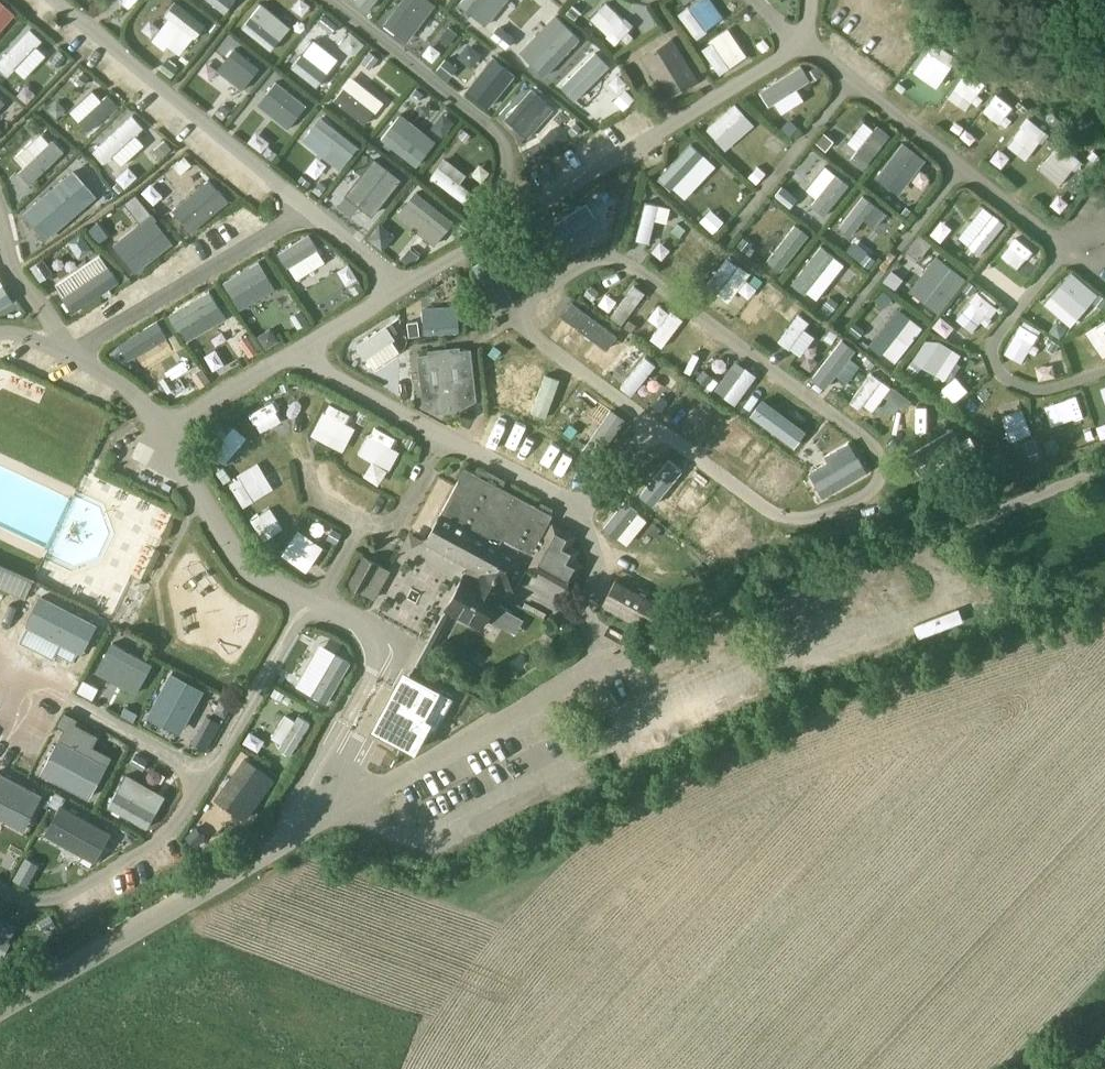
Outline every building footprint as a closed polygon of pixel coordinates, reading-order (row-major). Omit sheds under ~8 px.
[(15,14),(0,0),(0,31),(15,14)] [(226,13),(237,0),(210,0),(226,13)] [(370,10),(378,0),(358,0),(370,10)] [(436,4),(431,0),(405,0),(386,25),(407,41),(436,4)] [(459,3),(473,15),(485,0),(462,0),(459,3)] [(678,12),(694,38),(726,18),(715,0),(698,0),(678,12)] [(616,1),(592,13),(609,48),(633,36),(616,1)] [(207,26),(176,2),(166,15),(171,19),(197,39),(207,26)] [(579,13),(572,7),(567,12),(575,18),(579,13)] [(338,25),(324,15),(318,22),(332,33),(338,25)] [(281,41),(269,31),(255,20),(252,17),(244,27),(273,50),(281,41)] [(491,36),(506,48),(515,38),(499,25),(491,36)] [(531,63),(545,76),(580,38),(567,26),(531,63)] [(458,34),(448,27),(440,37),(450,44),(458,34)] [(0,62),(0,68),(9,76),(16,69),(25,78),(47,55),(37,46),(43,41),(31,30),(0,62)] [(769,46),(763,39),(757,44),(763,51),(769,46)] [(669,103),(701,83),(674,40),(642,60),(669,103)] [(293,66),(319,86),(334,67),(309,46),(293,66)] [(261,69),(236,49),(227,59),(236,66),(228,76),(246,90),(254,80),(252,79),(261,69)] [(370,51),(362,62),(371,69),(379,58),(370,51)] [(596,52),(562,86),(575,99),(609,65),(596,52)] [(167,59),(159,68),(171,78),(179,67),(167,59)] [(449,69),(443,65),(439,70),(445,74),(449,69)] [(801,66),(760,92),(769,106),(775,102),(782,114),(804,100),(797,89),(810,80),(801,66)] [(489,107),(514,75),(505,67),(490,85),(480,77),(469,90),(489,107)] [(969,69),(951,97),(968,108),(986,80),(969,69)] [(84,72),(76,81),(82,86),(90,77),(84,72)] [(307,106),(278,83),(260,105),(289,128),(307,106)] [(905,87),(899,83),(896,87),(902,92),(905,87)] [(336,100),(366,125),(376,112),(346,87),(336,100)] [(417,88),(410,97),(417,102),(424,94),(417,88)] [(626,89),(614,101),(623,110),(635,98),(626,89)] [(88,131),(117,105),(108,95),(102,100),(93,91),(70,111),(88,131)] [(532,91),(506,119),(515,128),(521,122),(533,133),(554,110),(532,91)] [(1027,108),(1019,102),(1017,105),(1025,111),(1027,108)] [(736,104),(707,129),(726,150),(754,125),(736,104)] [(223,105),(216,113),(223,119),(230,110),(223,105)] [(446,111),(433,126),(444,135),(456,120),(446,111)] [(1052,113),(1050,114),(1047,118),(1054,125),(1058,121),(1059,119),(1052,113)] [(1007,146),(1030,160),(1049,128),(1027,115),(1007,146)] [(133,116),(94,150),(105,162),(113,156),(121,165),(145,145),(136,135),(143,128),(133,116)] [(360,147),(323,118),(313,130),(350,159),(360,147)] [(382,139),(413,163),(421,153),(407,142),(414,133),(397,120),(382,139)] [(955,121),(950,128),(959,134),(964,128),(955,121)] [(576,123),(569,131),(574,136),(582,128),(576,123)] [(863,169),(890,135),(878,125),(866,141),(856,133),(843,151),(852,158),(851,159),(863,169)] [(816,143),(826,151),(834,141),(824,133),(816,143)] [(778,154),(786,144),(772,134),(765,144),(778,154)] [(63,152),(52,140),(18,173),(30,184),(63,152)] [(154,150),(161,158),(172,149),(165,141),(154,150)] [(905,143),(878,177),(899,194),(926,160),(905,143)] [(692,144),(659,179),(670,190),(704,155),(692,144)] [(1039,166),(1058,186),(1081,164),(1063,144),(1039,166)] [(269,146),(263,153),(272,160),(277,153),(269,146)] [(1098,155),(1093,151),(1088,157),(1092,161),(1098,155)] [(185,157),(174,166),(181,174),(192,165),(185,157)] [(430,178),(463,204),(471,193),(458,183),(465,175),(443,159),(437,167),(438,168),(430,178)] [(1104,163),(1100,159),(1095,163),(1100,168),(1104,163)] [(400,181),(375,161),(359,182),(384,201),(400,181)] [(759,166),(749,177),(756,184),(766,173),(759,166)] [(824,216),(849,184),(826,166),(807,190),(817,198),(811,205),(824,216)] [(694,190),(706,177),(696,168),(684,180),(694,190)] [(85,184),(74,172),(36,204),(37,208),(42,214),(47,216),(85,184)] [(173,210),(192,233),(229,201),(219,189),(217,190),(208,180),(173,210)] [(313,190),(320,196),(327,187),(320,181),(313,190)] [(149,182),(141,193),(156,203),(164,192),(149,182)] [(343,184),(329,195),(338,208),(353,197),(343,184)] [(775,196),(790,208),(798,198),(783,186),(775,196)] [(452,222),(415,192),(396,216),(433,245),(452,222)] [(135,194),(125,202),(140,221),(150,212),(135,194)] [(851,236),(875,205),(863,196),(839,226),(851,236)] [(668,227),(673,209),(647,203),(638,242),(651,245),(656,224),(668,227)] [(615,211),(607,209),(605,217),(612,219),(615,211)] [(711,210),(700,222),(713,234),(724,222),(711,210)] [(598,237),(585,214),(575,220),(573,217),(561,224),(577,253),(589,246),(587,243),(598,237)] [(979,255),(1005,223),(994,215),(969,246),(979,255)] [(119,249),(136,271),(171,243),(162,232),(162,233),(154,222),(119,249)] [(677,224),(671,232),(678,238),(685,230),(677,224)] [(779,271),(808,234),(795,224),(766,262),(779,271)] [(949,229),(940,239),(952,251),(962,241),(949,229)] [(309,235),(278,253),(287,268),(289,267),(297,279),(325,262),(317,249),(318,249),(309,235)] [(1017,235),(1010,246),(1001,240),(994,251),(1025,272),(1040,251),(1017,235)] [(898,265),(909,271),(927,242),(916,236),(898,265)] [(744,237),(737,246),(746,253),(752,244),(744,237)] [(822,246),(792,284),(805,294),(807,292),(817,300),(844,265),(834,257),(835,256),(822,246)] [(410,247),(401,258),(411,266),(420,255),(410,247)] [(876,260),(866,253),(859,261),(869,269),(876,260)] [(43,258),(31,267),(41,281),(53,272),(43,258)] [(729,304),(751,277),(728,259),(707,287),(729,304)] [(259,262),(224,282),(232,296),(233,296),(241,308),(274,289),(266,276),(267,276),(259,262)] [(340,269),(349,285),(360,278),(351,263),(340,269)] [(62,297),(73,313),(120,282),(109,266),(62,297)] [(935,311),(963,276),(952,268),(939,285),(931,278),(921,291),(929,298),(925,302),(935,311)] [(892,270),(883,281),(895,290),(903,279),(892,270)] [(1067,319),(1094,289),(1076,272),(1048,303),(1067,319)] [(755,275),(750,282),(757,287),(763,281),(755,275)] [(350,288),(354,295),(364,289),(360,282),(350,288)] [(12,301),(3,285),(0,287),(0,308),(12,301)] [(584,294),(593,300),(599,292),(591,285),(584,294)] [(634,285),(611,316),(622,324),(645,293),(634,285)] [(209,292),(169,315),(177,330),(180,328),(218,306),(209,292)] [(989,325),(998,300),(976,293),(971,309),(960,306),(954,323),(975,330),(978,321),(989,325)] [(838,304),(830,297),(823,305),(832,312),(838,304)] [(571,301),(560,315),(606,349),(617,336),(571,301)] [(458,306),(422,308),(424,334),(459,332),(458,306)] [(290,317),(298,329),(309,322),(301,310),(290,317)] [(895,362),(923,328),(911,318),(909,320),(898,311),(874,342),(885,351),(884,353),(895,362)] [(661,352),(683,322),(672,314),(650,343),(661,352)] [(810,342),(810,341),(801,334),(809,321),(799,315),(780,342),(799,357),(810,342)] [(409,337),(419,336),(418,321),(407,322),(409,337)] [(1026,364),(1043,333),(1022,322),(1005,353),(1026,364)] [(158,323),(124,342),(132,356),(134,355),(140,367),(173,348),(158,323)] [(854,323),(848,330),(859,338),(864,331),(854,323)] [(386,326),(356,346),(365,360),(379,350),(394,340),(395,339),(386,326)] [(830,330),(824,339),(831,344),(838,335),(830,330)] [(1101,355),(1104,353),(1104,331),(1093,336),(1101,355)] [(239,342),(250,357),(259,351),(248,335),(239,342)] [(825,387),(834,376),(846,360),(854,350),(842,341),(813,377),(825,387)] [(502,351),(494,345),(488,354),(495,360),(502,351)] [(429,359),(418,360),(424,412),(436,415),(437,419),(468,415),(468,411),(478,406),(472,354),(461,355),(461,351),(429,355),(429,359)] [(867,357),(863,363),(871,369),(875,363),(867,357)] [(646,397),(661,379),(653,372),(657,367),(646,358),(622,388),(633,396),(638,390),(646,397)] [(201,388),(211,381),(203,368),(192,376),(201,388)] [(714,378),(703,370),(696,378),(707,386),(714,378)] [(757,379),(745,370),(741,377),(732,370),(715,393),(736,408),(757,379)] [(560,379),(545,374),(531,411),(546,417),(560,379)] [(874,414),(893,390),(872,374),(851,403),(861,411),(864,407),(874,414)] [(1078,395),(1056,403),(1064,425),(1086,417),(1078,395)] [(265,440),(291,421),(273,396),(247,415),(265,440)] [(763,399),(750,415),(794,447),(806,432),(763,399)] [(921,441),(938,419),(923,406),(922,408),(913,400),(891,428),(898,435),(906,427),(921,441)] [(331,401),(314,434),(347,451),(359,427),(350,422),(355,413),(331,401)] [(697,404),(682,425),(690,431),(705,409),(697,404)] [(1003,417),(1013,442),(1035,433),(1024,408),(1003,417)] [(360,415),(357,421),(364,425),(367,419),(360,415)] [(598,431),(589,425),(574,445),(596,463),(622,429),(608,418),(598,431)] [(944,418),(937,424),(942,430),(949,423),(944,418)] [(366,476),(381,485),(406,441),(376,424),(360,454),(374,462),(366,476)] [(577,429),(570,424),(564,432),(571,438),(577,429)] [(939,469),(965,454),(960,444),(962,443),(955,431),(908,457),(915,470),(934,459),(939,469)] [(1033,437),(1025,440),(1027,447),(1036,444),(1033,437)] [(409,438),(406,445),(412,449),(416,441),(409,438)] [(867,471),(849,442),(824,457),(828,463),(810,473),(823,498),(867,471)] [(1036,447),(1027,450),(1031,459),(1040,456),(1036,447)] [(983,449),(977,451),(980,460),(987,457),(983,449)] [(682,471),(669,459),(639,495),(653,506),(677,477),(682,471)] [(227,473),(224,467),(216,472),(220,478),(227,473)] [(425,543),(469,566),(446,609),(481,627),(493,604),(494,604),(506,584),(513,588),(527,563),(570,587),(582,564),(573,559),(578,550),(569,545),(573,536),(548,523),(552,515),(501,488),(505,481),(484,470),(480,477),(464,469),(425,543)] [(227,473),(220,478),(224,484),(231,479),(227,473)] [(661,511),(684,482),(677,477),(654,506),(661,511)] [(681,518),(700,535),(718,515),(699,498),(681,518)] [(626,548),(648,521),(626,503),(605,530),(626,548)] [(270,504),(249,518),(264,541),(285,527),(270,504)] [(283,553),(311,572),(328,546),(300,528),(283,553)] [(336,543),(342,534),(333,529),(327,538),(336,543)] [(366,558),(350,586),(373,600),(389,571),(366,558)] [(615,580),(601,605),(652,632),(666,608),(615,580)] [(81,654),(96,624),(40,595),(25,625),(81,654)] [(152,664),(113,643),(104,658),(143,680),(152,664)] [(351,662),(336,653),(312,695),(327,704),(351,662)] [(202,691),(171,674),(151,711),(182,728),(202,691)] [(411,675),(379,732),(415,750),(427,727),(435,731),(453,698),(411,675)] [(138,714),(125,707),(120,715),(133,722),(138,714)] [(310,723),(299,716),(279,749),(290,756),(310,723)] [(211,739),(199,733),(194,742),(206,749),(211,739)] [(42,772),(89,797),(106,766),(59,741),(42,772)] [(135,754),(130,763),(143,770),(148,762),(135,754)] [(245,819),(274,780),(245,759),(234,775),(246,784),(229,807),(245,819)] [(32,815),(42,795),(0,773),(0,798),(32,815)] [(156,813),(126,796),(136,779),(127,774),(108,807),(147,829),(156,813)] [(62,806),(46,834),(84,855),(92,841),(102,847),(110,833),(62,806)] [(195,827),(186,837),(196,847),(205,837),(195,827)] [(33,875),(19,868),(13,879),(27,887),(33,875)] [(50,916),(39,922),(43,930),(54,923),(50,916)] [(9,942),(0,937),(0,955),(3,957),(10,942),(9,942)]
